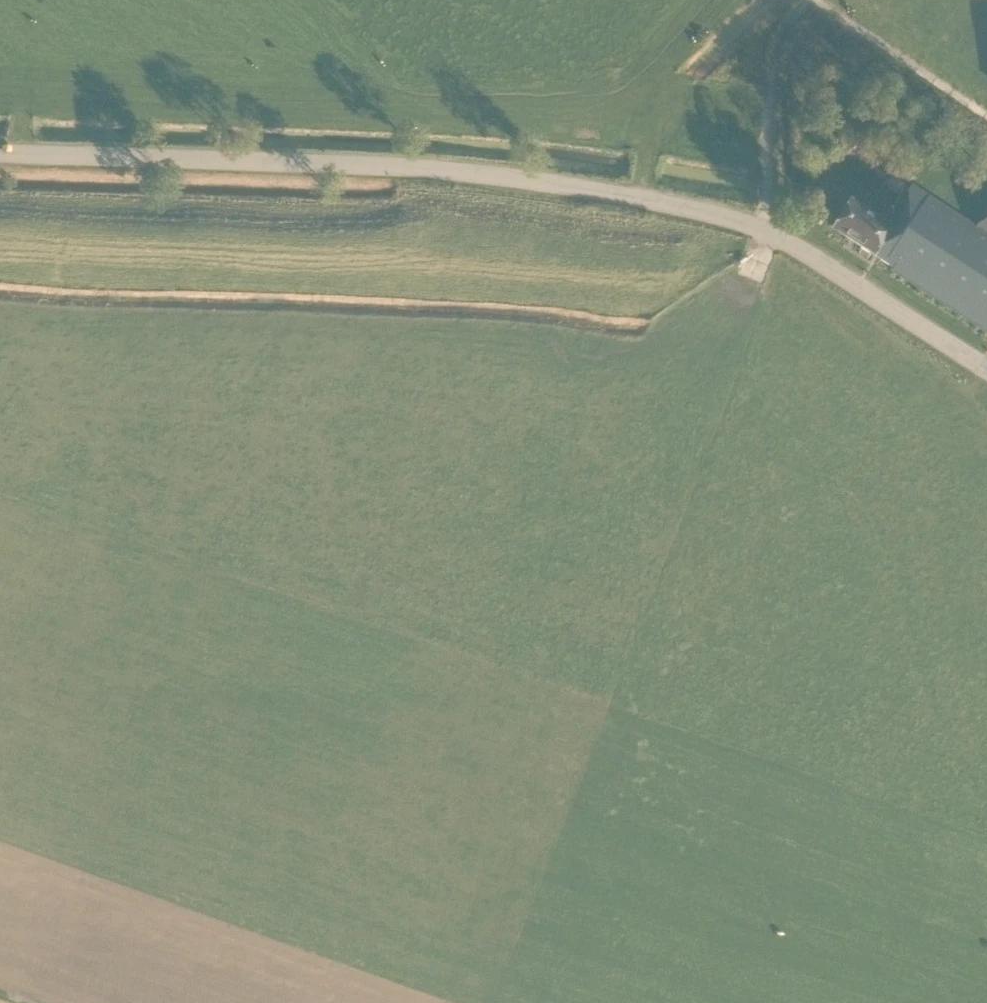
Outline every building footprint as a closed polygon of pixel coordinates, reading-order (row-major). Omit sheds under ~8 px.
[(977,226),(912,184),(886,226),(872,217),(874,214),(852,200),(834,227),(879,257),(879,258),(892,267),(891,270),(986,332),(986,210),(977,226)]
